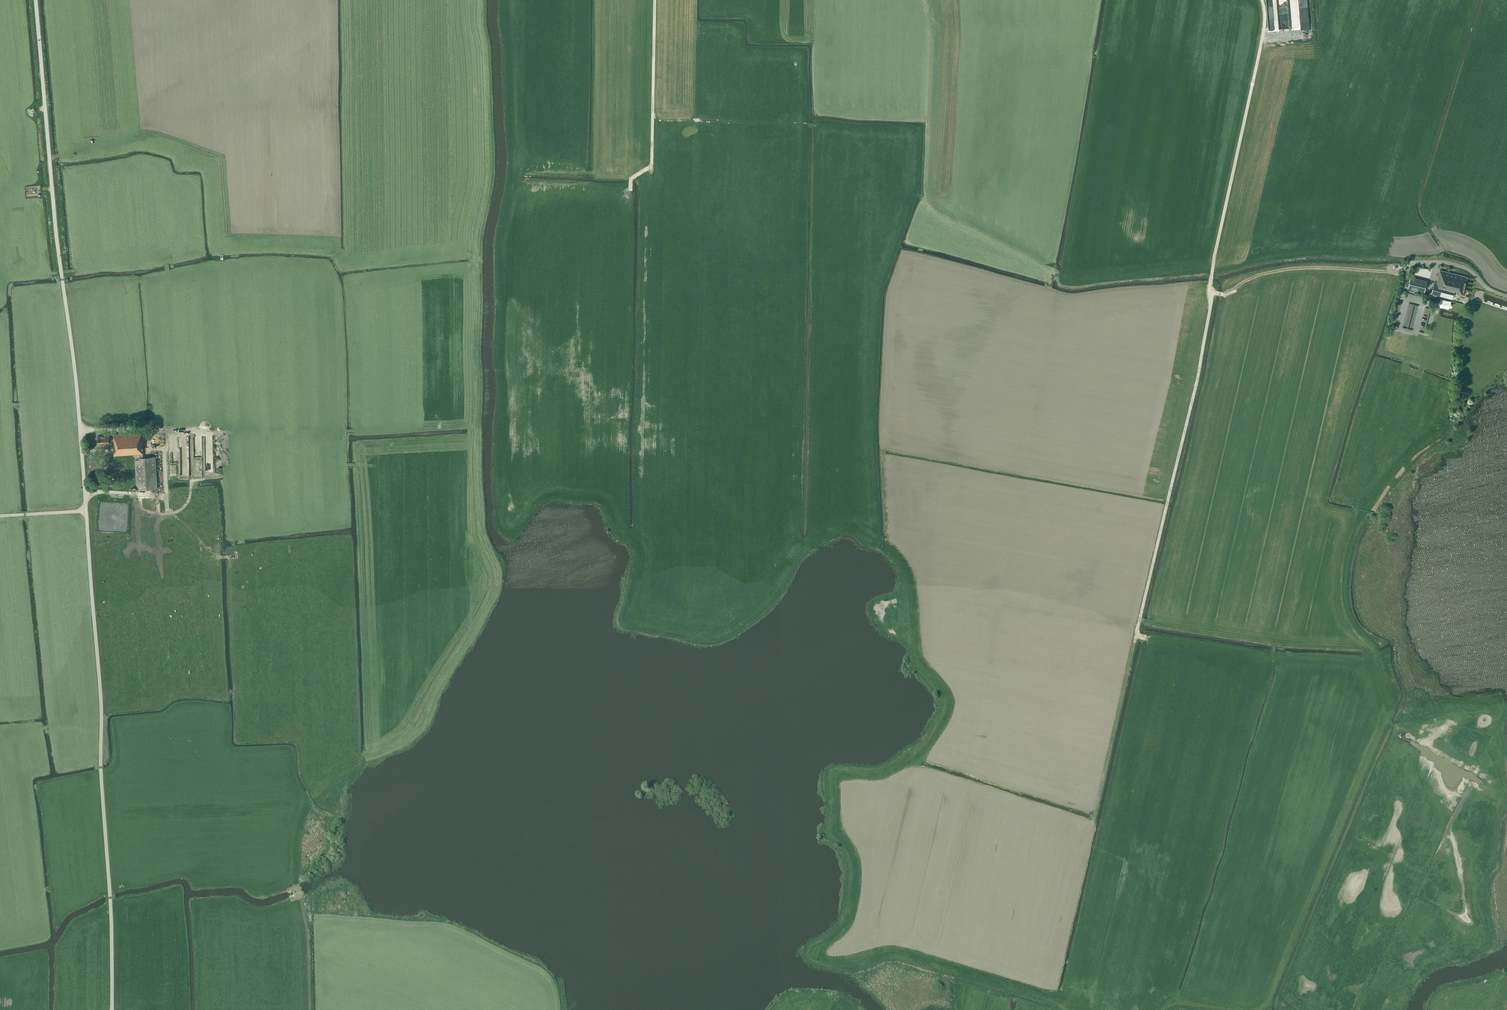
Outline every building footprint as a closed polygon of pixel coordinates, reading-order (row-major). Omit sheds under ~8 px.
[(34,105),(27,108),(30,117),(37,114),(34,105)] [(1439,270),(1436,283),(1434,283),(1431,294),(1452,299),(1453,293),(1457,294),(1457,296),(1461,297),(1462,296),(1467,277),(1439,270)] [(1424,292),(1427,281),(1410,277),(1407,288),(1424,292)] [(1416,304),(1410,326),(1414,327),(1419,305),(1416,304)] [(155,457),(143,457),(142,437),(140,437),(140,432),(112,434),(113,437),(108,437),(108,435),(97,436),(98,444),(109,443),(109,441),(113,441),(114,456),(135,454),(137,489),(158,488),(155,457)]
